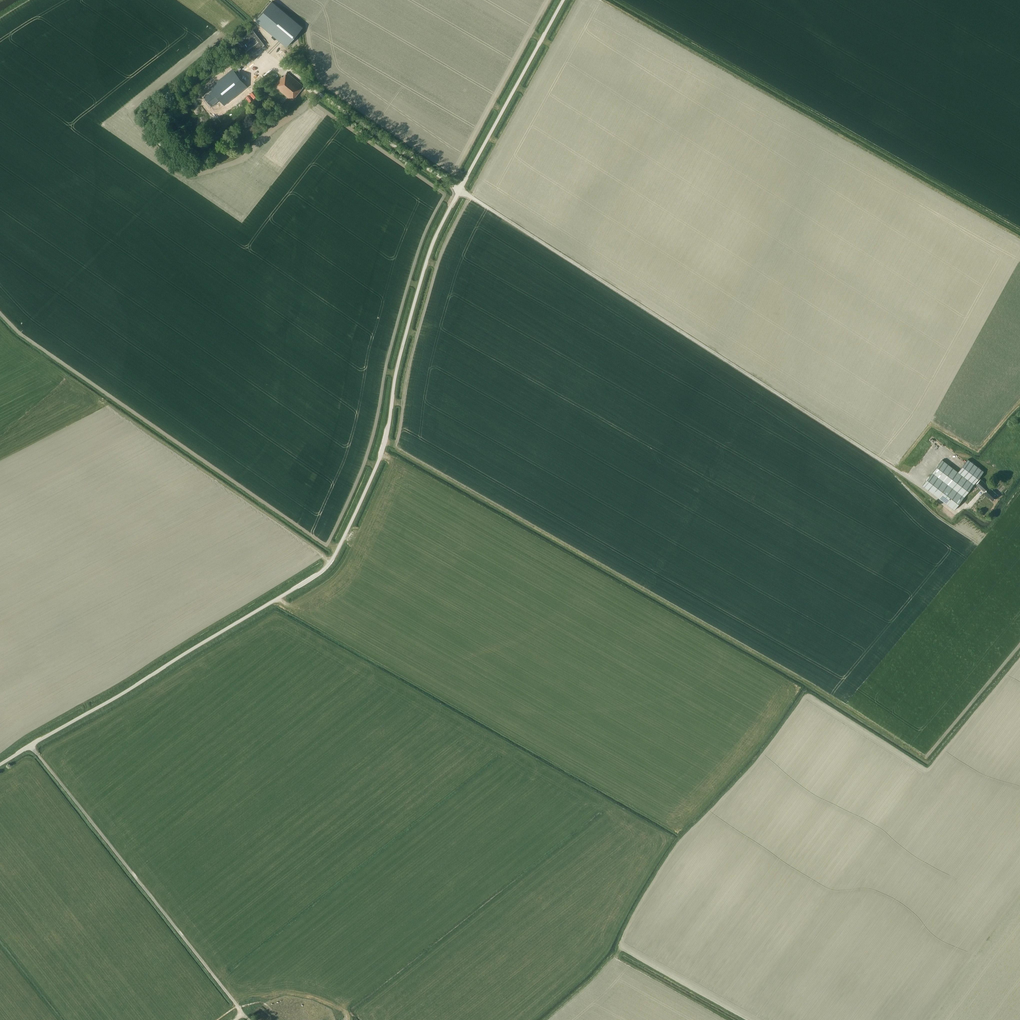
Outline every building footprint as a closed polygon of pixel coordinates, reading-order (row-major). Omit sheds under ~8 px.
[(272,1),(256,20),(286,46),(303,26),(272,1)] [(253,30),(239,41),(243,46),(255,37),(258,42),(246,51),(250,56),(265,45),(253,30)] [(230,101),(237,96),(247,88),(232,70),(223,78),(210,89),(212,92),(204,99),(209,105),(213,101),(215,104),(219,101),(224,106),(230,101)] [(274,86),(292,100),(304,86),(287,72),(283,77),(282,76),(274,86)] [(942,459),(924,483),(923,485),(954,509),(984,471),(968,459),(958,472),(942,459)] [(976,484),(993,500),(998,495),(981,479),(976,484)]
